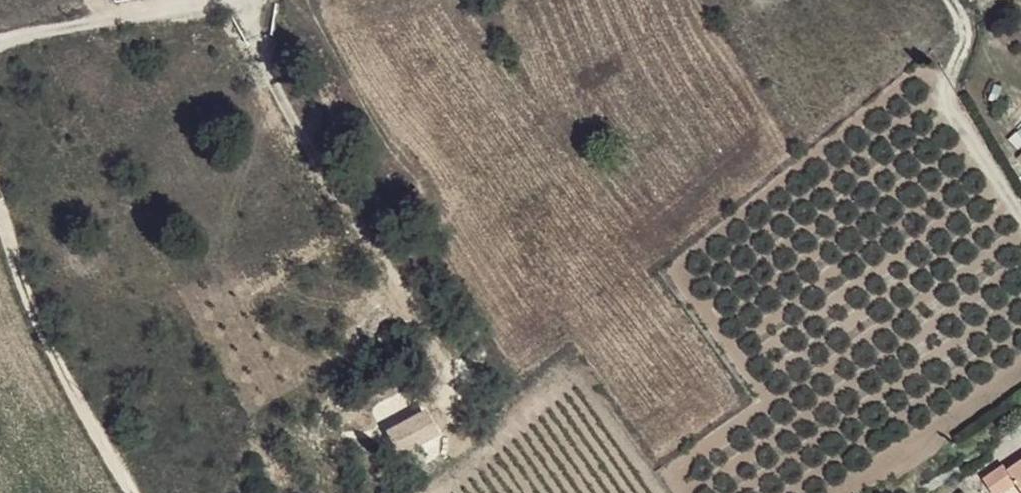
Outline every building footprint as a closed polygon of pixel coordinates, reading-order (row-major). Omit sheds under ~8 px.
[(423,417),(396,432),(404,446),(431,433),(423,417)] [(1008,469),(1004,464),(984,478),(994,492),(998,492),(1015,481),(1020,489),(1020,460),(1008,469)]
